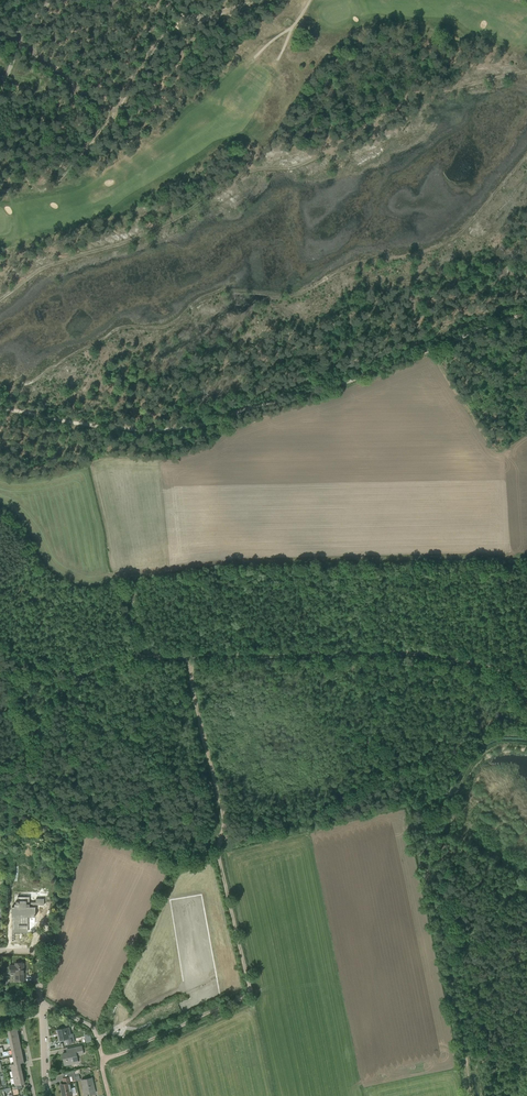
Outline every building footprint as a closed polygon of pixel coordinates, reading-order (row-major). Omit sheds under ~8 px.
[(14,906),(12,906),(12,916),(13,916),(13,918),(12,918),(12,927),(12,932),(25,932),(25,927),(25,926),(26,926),(26,925),(25,925),(25,924),(21,924),(21,916),(25,916),(35,915),(35,906),(29,906),(29,903),(26,903),(26,900),(18,900),(16,900),(16,903),(14,903),(14,906)] [(10,965),(10,971),(10,972),(15,972),(15,981),(18,981),(24,981),(24,974),(23,974),(23,969),(23,963),(15,963),(15,965),(10,965)] [(7,1029),(8,1035),(8,1036),(18,1034),(16,1027),(7,1029)] [(67,1044),(75,1042),(73,1033),(70,1034),(69,1027),(57,1029),(60,1040),(66,1039),(67,1044)] [(19,1041),(18,1034),(8,1036),(10,1043),(19,1041)] [(21,1048),(19,1041),(10,1043),(11,1050),(21,1048)] [(74,1048),(75,1051),(62,1054),(65,1065),(71,1063),(71,1062),(77,1061),(77,1062),(78,1062),(76,1055),(83,1053),(81,1046),(74,1048)] [(22,1055),(21,1048),(11,1050),(13,1057),(22,1055)] [(24,1062),(22,1055),(13,1057),(14,1063),(14,1064),(20,1062),(24,1062)] [(21,1069),(20,1062),(14,1064),(14,1063),(10,1064),(12,1071),(21,1069)] [(23,1076),(21,1069),(12,1071),(13,1078),(23,1076)] [(24,1083),(23,1076),(13,1078),(15,1085),(24,1083)] [(61,1084),(62,1091),(61,1092),(62,1095),(65,1095),(72,1095),(76,1094),(74,1087),(71,1088),(70,1086),(69,1081),(70,1081),(69,1077),(64,1078),(62,1078),(63,1083),(61,1084)] [(92,1078),(81,1080),(83,1087),(84,1087),(84,1090),(83,1090),(85,1095),(87,1095),(88,1095),(88,1094),(95,1093),(95,1092),(94,1093),(93,1089),(94,1088),(92,1078)]
